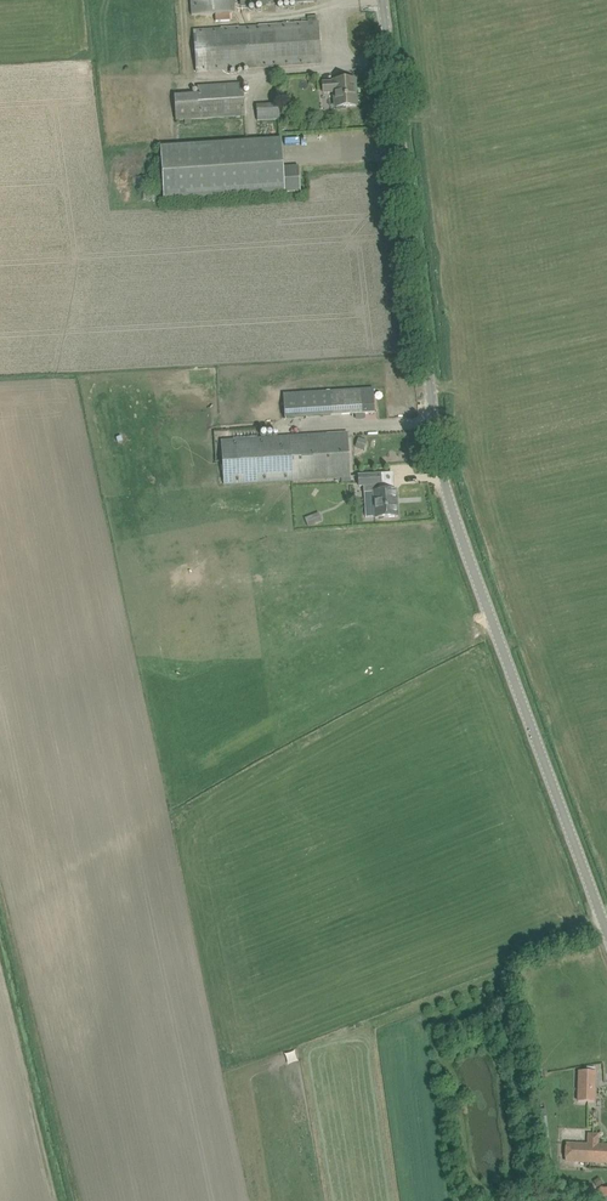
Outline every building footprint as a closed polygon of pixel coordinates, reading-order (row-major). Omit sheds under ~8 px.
[(191,14),(235,11),(234,0),(190,0),(191,14)] [(317,16),(307,17),(308,23),(192,30),(195,72),(320,63),(317,16)] [(334,82),(323,83),(324,91),(333,91),(335,107),(356,105),(355,93),(354,93),(353,79),(334,81),(334,82)] [(186,99),(174,100),(176,120),(184,119),(185,123),(191,122),(191,119),(198,118),(198,119),(245,115),(242,83),(195,87),(196,92),(186,93),(186,99)] [(278,102),(256,104),(257,120),(280,118),(278,102)] [(285,193),(285,192),(300,191),(299,165),(283,166),(282,139),(160,146),(164,200),(285,193)] [(362,413),(360,389),(284,394),(285,418),(362,413)] [(347,434),(289,437),(222,442),(224,484),(350,476),(347,434)] [(365,441),(360,439),(358,438),(356,445),(357,445),(363,447),(364,448),(367,441),(365,441)] [(358,476),(359,488),(363,487),(364,492),(372,491),(374,518),(398,517),(397,504),(395,504),(394,490),(380,491),(379,485),(381,485),(380,474),(358,476)] [(319,512),(306,518),(309,526),(323,520),(319,512)] [(579,1071),(578,1101),(594,1101),(594,1072),(579,1071)] [(565,1161),(606,1163),(606,1145),(598,1144),(598,1134),(588,1134),(587,1143),(566,1142),(565,1161)]
